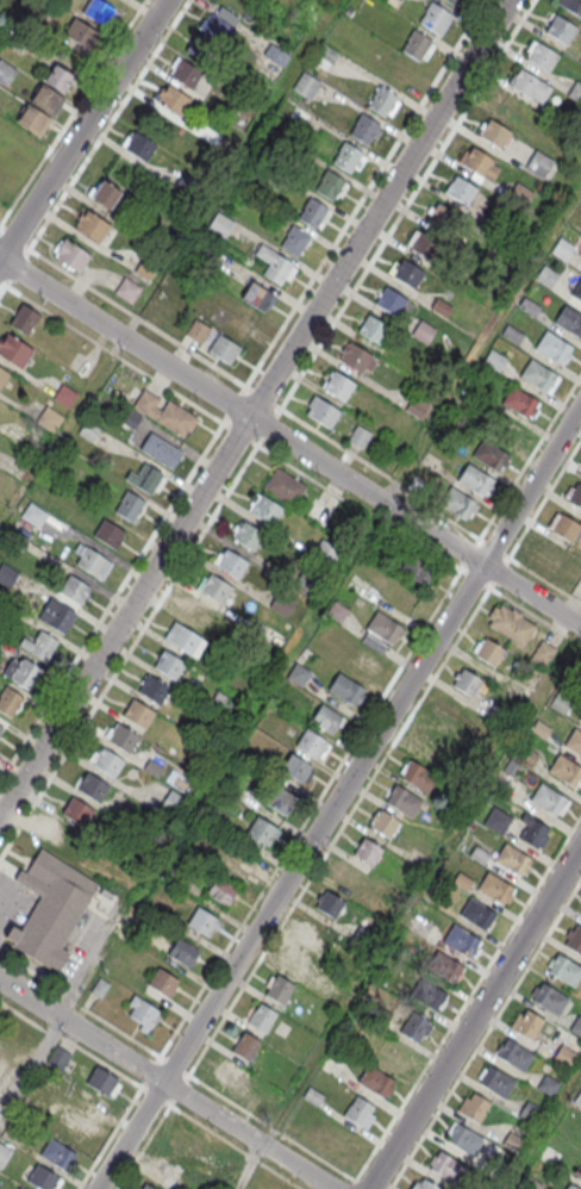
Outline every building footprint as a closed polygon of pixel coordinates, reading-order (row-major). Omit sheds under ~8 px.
[(107,30),(119,10),(103,0),(88,0),(80,13),(107,30)] [(557,4),(580,18),(580,0),(559,0),(557,4)] [(449,12),(432,1),(420,23),(437,33),(449,12)] [(577,27),(552,12),(544,23),(549,26),(546,31),(567,44),(577,27)] [(202,32),(224,44),(235,27),(213,14),(202,32)] [(63,34),(89,52),(100,34),(74,17),(63,34)] [(431,42),(413,30),(401,51),(418,62),(431,42)] [(558,55),(533,38),(526,50),(530,52),(527,58),(548,71),(558,55)] [(170,75),(190,88),(201,71),(181,58),(170,75)] [(18,69),(0,59),(0,82),(8,86),(18,69)] [(43,82),(66,95),(76,76),(54,63),(43,82)] [(552,87),(520,68),(509,86),(540,105),(552,87)] [(302,71),(292,89),(310,100),(320,83),(302,71)] [(577,81),(580,83),(580,106),(567,97),(577,81)] [(39,82),(67,99),(56,116),(29,99),(39,82)] [(157,101),(179,114),(189,98),(168,85),(157,101)] [(396,97),(380,86),(367,106),(385,117),(396,97)] [(25,102),(52,120),(43,137),(14,120),(25,102)] [(379,124),(362,113),(350,133),(367,144),(379,124)] [(479,135),(501,149),(512,131),(489,118),(479,135)] [(125,148),(145,161),(156,144),(136,131),(125,148)] [(362,152),(345,141),(332,162),(350,173),(362,152)] [(457,161),(491,181),(499,167),(492,163),(494,160),(471,145),(468,151),(464,149),(457,161)] [(525,168),(543,179),(554,160),(536,149),(525,168)] [(344,180),(327,169),(316,189),(332,200),(344,180)] [(445,192),(467,206),(477,188),(455,175),(445,192)] [(92,197),(111,208),(121,191),(102,180),(92,197)] [(532,194),(518,185),(508,200),(523,210),(532,194)] [(327,207),(310,197),(298,218),(314,229),(327,207)] [(77,228),(99,242),(111,224),(88,210),(77,228)] [(222,242),(234,223),(218,212),(205,231),(222,242)] [(310,236),(293,225),(281,245),(298,256),(310,236)] [(431,236),(415,228),(405,248),(422,255),(431,236)] [(574,245),(560,237),(550,251),(566,261),(574,245)] [(57,257),(79,270),(89,254),(67,239),(57,257)] [(293,264),(261,244),(255,255),(269,264),(263,274),(280,286),(285,278),(289,281),(296,269),(292,266),(293,264)] [(392,274),(414,288),(425,270),(402,257),(392,274)] [(558,274),(544,264),(535,280),(549,288),(558,274)] [(132,304),(142,286),(123,275),(113,292),(132,304)] [(580,300),(580,279),(571,294),(580,300)] [(265,314),(277,297),(252,280),(240,297),(265,314)] [(374,303),(396,317),(407,299),(385,286),(374,303)] [(541,306),(524,295),(518,306),(535,317),(541,306)] [(452,306),(436,297),(430,307),(446,317),(452,306)] [(40,314),(21,302),(8,325),(27,336),(40,314)] [(580,338),(580,336),(580,316),(566,306),(554,323),(580,338)] [(358,331),(379,344),(389,328),(368,315),(358,331)] [(232,366),(244,348),(195,318),(184,336),(232,366)] [(436,328),(420,319),(411,335),(426,343),(436,328)] [(523,334),(506,324),(500,334),(517,344),(523,334)] [(536,348),(561,363),(571,347),(546,331),(536,348)] [(35,350),(7,332),(2,340),(0,338),(0,355),(21,369),(35,350)] [(339,359),(362,373),(373,355),(350,341),(339,359)] [(506,357),(492,348),(483,361),(498,371),(506,357)] [(519,376),(545,392),(556,375),(530,359),(519,376)] [(10,373),(0,389),(0,367),(10,373)] [(356,385),(333,371),(323,388),(344,403),(356,385)] [(69,408),(78,394),(61,383),(52,396),(69,408)] [(501,403),(526,418),(537,401),(512,386),(501,403)] [(143,387),(131,406),(181,437),(186,430),(188,431),(196,417),(168,399),(162,410),(155,406),(160,398),(143,387)] [(341,412),(314,396),(306,406),(310,409),(306,415),(330,430),(341,412)] [(522,429),(498,413),(487,431),(511,446),(522,429)] [(357,425),(371,434),(362,450),(348,441),(357,425)] [(150,431),(182,452),(171,469),(139,449),(150,431)] [(471,456),(498,472),(508,455),(483,440),(471,456)] [(144,461),(131,483),(149,494),(162,473),(144,461)] [(456,481),(482,497),(493,479),(468,463),(456,481)] [(276,467),(306,486),(293,508),(263,488),(276,467)] [(580,509),(580,487),(576,484),(567,500),(580,509)] [(439,504),(464,519),(475,503),(450,487),(439,504)] [(126,490),(113,511),(131,522),(144,500),(126,490)] [(261,494),(283,509),(273,527),(250,512),(261,494)] [(306,517),(324,528),(335,511),(317,500),(306,517)] [(38,528),(48,514),(31,502),(21,516),(38,528)] [(550,531),(570,543),(580,527),(561,513),(550,531)] [(104,517),(126,531),(115,549),(93,535),(104,517)] [(243,521),(265,535),(255,553),(231,539),(243,521)] [(329,567),(342,550),(324,537),(311,555),(329,567)] [(86,544),(108,559),(98,577),(74,562),(86,544)] [(226,548),(249,562),(238,580),(215,566),(226,548)] [(435,569),(408,553),(399,570),(425,585),(435,569)] [(25,575),(2,561),(0,564),(0,583),(15,592),(25,575)] [(369,581),(353,572),(345,587),(361,596),(369,581)] [(69,573),(92,587),(81,605),(58,591),(69,573)] [(211,574),(233,589),(223,605),(199,591),(211,574)] [(269,607),(286,617),(296,600),(279,591),(269,607)] [(52,599),(75,612),(62,634),(39,620),(52,599)] [(194,599),(217,614),(207,630),(183,616),(194,599)] [(340,621),(348,610),(335,601),(328,612),(340,621)] [(524,646),(537,622),(497,601),(485,625),(524,646)] [(393,648),(406,628),(377,610),(365,629),(393,648)] [(175,621),(207,641),(196,659),(163,639),(175,621)] [(40,630),(58,641),(45,662),(18,646),(24,636),(33,642),(40,630)] [(485,637),(474,654),(493,666),(504,649),(485,637)] [(345,657),(371,674),(382,657),(357,640),(345,657)] [(556,649),(543,640),(532,657),(546,665),(556,649)] [(163,649),(186,664),(175,681),(152,667),(163,649)] [(287,679),(300,686),(309,672),(297,664),(287,679)] [(463,667),(452,685),(470,697),(481,679),(463,667)] [(148,674),(170,689),(160,705),(137,691),(148,674)] [(338,674),(327,691),(350,705),(361,687),(338,674)] [(13,718),(25,697),(5,685),(0,694),(0,711),(13,718)] [(453,727),(464,708),(443,697),(433,716),(453,727)] [(133,698),(156,712),(145,730),(121,716),(133,698)] [(321,705),(311,722),(332,736),(343,718),(321,705)] [(501,725),(507,711),(494,705),(488,720),(501,725)] [(117,723),(139,737),(130,754),(106,740),(117,723)] [(414,747),(434,758),(445,739),(425,727),(414,747)] [(563,746),(580,756),(580,732),(574,728),(563,746)] [(306,729),(295,746),(318,760),(329,743),(306,729)] [(102,747),(125,761),(114,779),(90,765),(102,747)] [(290,753),(280,770),(302,784),(312,767),(290,753)] [(548,771),(573,788),(580,774),(580,768),(558,754),(548,771)] [(411,759),(400,777),(426,793),(437,776),(411,759)] [(87,772),(110,786),(99,803),(75,789),(87,772)] [(298,798),(270,782),(259,802),(287,818),(298,798)] [(541,783),(529,801),(555,816),(557,814),(561,815),(569,801),(541,783)] [(395,784),(385,802),(411,817),(421,801),(395,784)] [(189,802),(170,790),(158,807),(177,820),(189,802)] [(71,796),(94,810),(83,828),(61,814),(71,796)] [(501,834),(511,818),(493,808),(483,824),(501,834)] [(381,810),(399,821),(388,838),(370,827),(381,810)] [(256,816),(245,833),(268,847),(279,829),(256,816)] [(540,851),(552,831),(527,816),(515,836),(540,851)] [(364,836),(382,847),(371,865),(354,854),(364,836)] [(505,842),(494,860),(520,876),(531,859),(505,842)] [(15,878),(20,869),(26,872),(40,846),(99,883),(60,946),(68,951),(57,969),(50,965),(49,967),(11,945),(12,941),(4,936),(11,923),(21,929),(43,895),(15,878)] [(249,877),(259,860),(238,847),(227,863),(249,877)] [(488,872),(477,889),(502,905),(513,888),(488,872)] [(218,876),(207,894),(226,905),(237,889),(218,876)] [(327,890),(345,901),(335,919),(317,908),(327,890)] [(469,897),(458,914),(485,930),(495,914),(469,897)] [(198,907),(187,923),(207,936),(218,919),(198,907)] [(308,917),(326,929),(316,946),(298,935),(308,917)] [(580,955),(580,926),(576,922),(562,943),(580,955)] [(443,943),(475,957),(483,938),(451,925),(443,943)] [(179,936),(168,954),(188,966),(199,950),(179,936)] [(294,946),(312,957),(299,977),(282,966),(294,946)] [(455,985),(466,967),(438,951),(428,969),(455,985)] [(546,972),(573,988),(580,974),(580,968),(557,954),(546,972)] [(157,967),(148,984),(169,998),(180,982),(157,967)] [(277,973),(294,984),(282,1006),(264,994),(277,973)] [(449,994),(425,979),(413,998),(438,1013),(449,994)] [(333,1004),(342,992),(331,983),(321,995),(333,1004)] [(542,983),(531,1001),(557,1016),(568,998),(542,983)] [(260,1002),(277,1013),(264,1033),(246,1022),(260,1002)] [(532,1040),(544,1019),(521,1006),(509,1027),(532,1040)] [(398,1032),(420,1044),(432,1022),(410,1010),(398,1032)] [(577,1015),(580,1017),(580,1039),(568,1031),(577,1015)] [(244,1031),(262,1041),(249,1062),(231,1051),(244,1031)] [(508,1039),(498,1056),(523,1072),(533,1054),(508,1039)] [(551,1059),(561,1044),(577,1054),(567,1070),(551,1059)] [(70,1054),(60,1071),(45,1063),(56,1046),(70,1054)] [(211,1076),(238,1091),(248,1072),(222,1058),(211,1076)] [(396,1078),(367,1065),(358,1084),(388,1097),(396,1078)] [(96,1066),(86,1083),(107,1097),(118,1081),(96,1066)] [(485,1087),(504,1098),(514,1082),(495,1070),(485,1087)] [(537,1088),(544,1075),(560,1084),(551,1097),(537,1088)] [(68,1106),(96,1122),(107,1104),(79,1088),(68,1106)] [(456,1112),(479,1124),(491,1101),(468,1089),(456,1112)] [(573,1103),(580,1090),(580,1109),(573,1103)] [(344,1118),(368,1129),(379,1106),(355,1095),(344,1118)] [(519,1115),(527,1101),(543,1110),(535,1125),(519,1115)] [(93,1129),(65,1112),(56,1127),(84,1144),(93,1129)] [(454,1144),(473,1157),(483,1139),(464,1127),(454,1144)] [(50,1139),(39,1156),(62,1170),(73,1152),(50,1139)] [(12,1151),(0,1170),(0,1144),(12,1151)] [(454,1187),(467,1166),(438,1149),(426,1169),(454,1187)] [(154,1176),(174,1187),(185,1166),(165,1155),(154,1176)] [(26,1181),(39,1188),(53,1188),(60,1178),(37,1164),(26,1181)] [(423,1179),(417,1188),(439,1188),(423,1179)]
